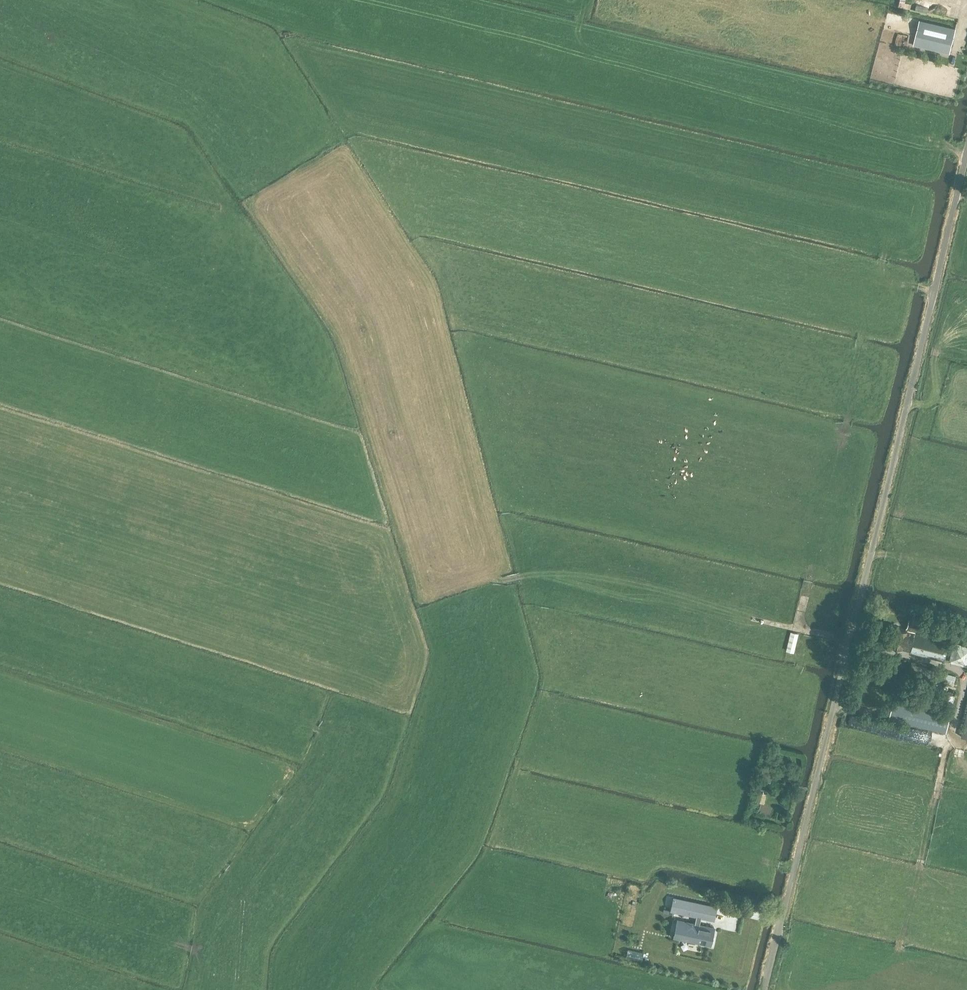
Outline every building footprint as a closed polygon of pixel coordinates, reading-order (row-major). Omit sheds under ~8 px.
[(951,43),(955,28),(920,20),(916,35),(940,40),(938,48),(948,50),(950,43),(951,43)] [(943,659),(948,640),(916,631),(916,629),(923,631),(926,623),(909,618),(907,627),(908,627),(907,629),(896,626),(891,645),(943,659)] [(955,639),(950,659),(966,663),(966,642),(955,639)] [(939,690),(944,672),(912,664),(907,681),(939,690)] [(946,731),(950,712),(908,702),(910,696),(895,692),(889,718),(946,731)] [(952,706),(955,695),(945,693),(942,703),(952,706)] [(771,780),(774,770),(765,768),(762,777),(771,780)] [(764,802),(768,793),(761,790),(757,799),(764,802)] [(674,897),(671,910),(697,916),(702,917),(714,919),(717,907),(674,897)] [(683,921),(679,938),(711,945),(714,928),(700,924),(702,917),(697,916),(695,923),(683,921)] [(628,948),(627,957),(643,959),(644,951),(628,948)]
